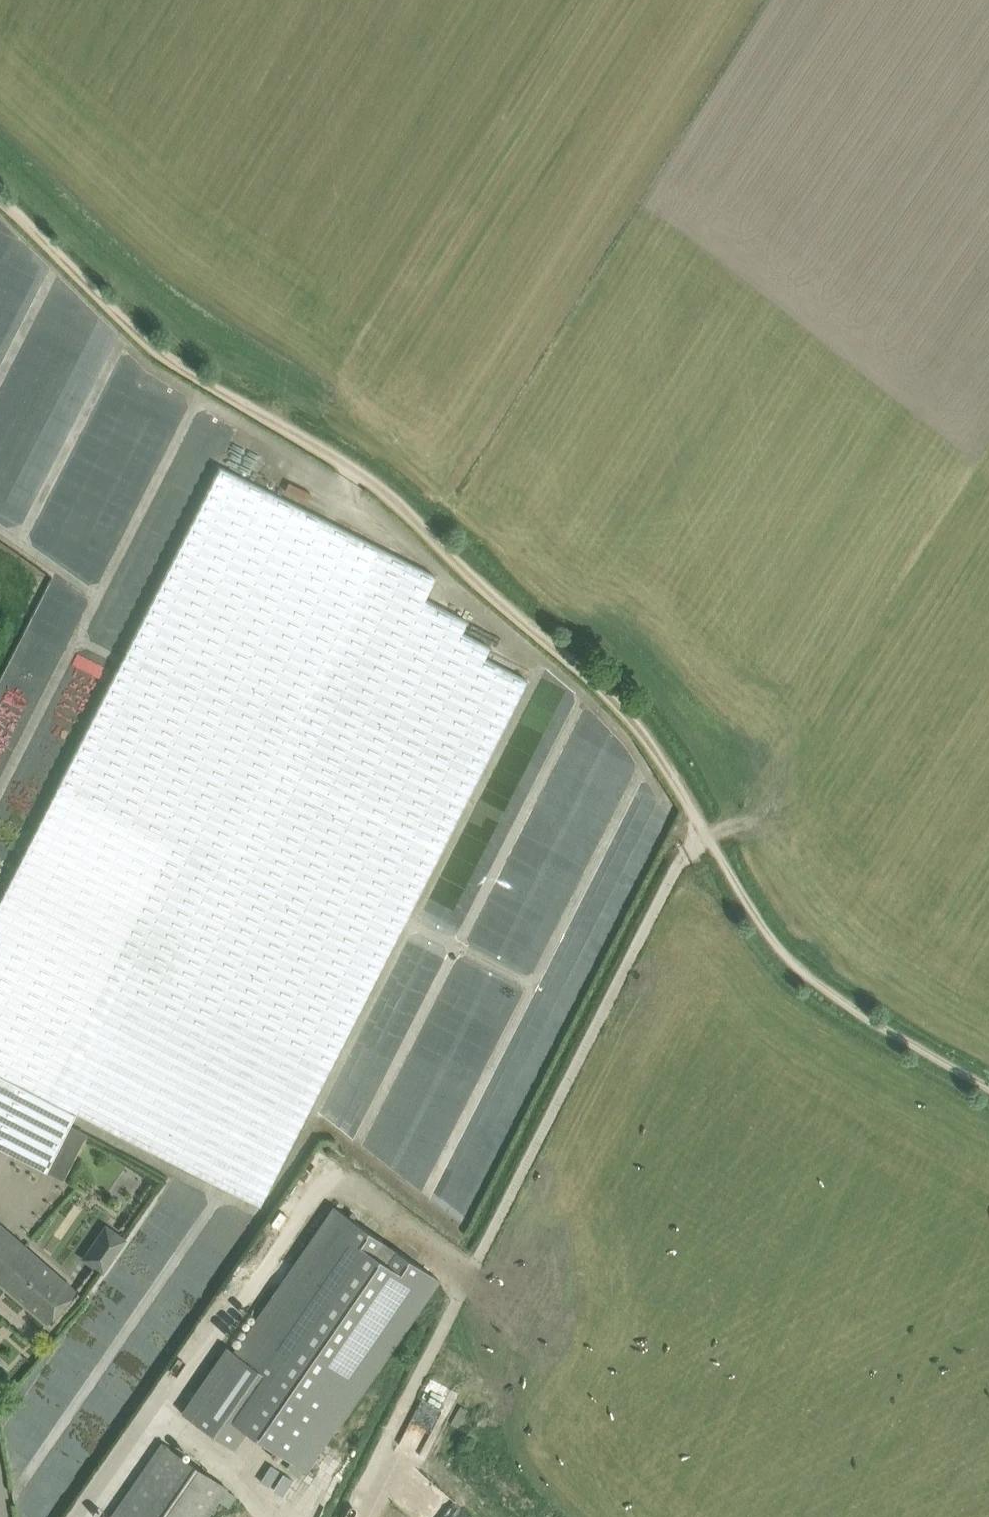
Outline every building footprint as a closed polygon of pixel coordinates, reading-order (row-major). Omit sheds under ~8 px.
[(432,583),(436,576),(221,466),(0,901),(0,1147),(62,1179),(86,1131),(69,1122),(75,1111),(260,1205),(527,679),(484,657),(490,646),(461,632),(467,620),(424,598),(432,583)] [(228,1345),(182,1411),(233,1449),(247,1429),(306,1472),(337,1427),(338,1428),(442,1278),(335,1204),(234,1349),(228,1345)] [(76,1288),(0,1222),(0,1281),(47,1322),(76,1288)] [(107,1224),(82,1260),(101,1273),(126,1237),(107,1224)] [(178,1454),(161,1442),(110,1516),(207,1516),(227,1488),(178,1454)]
